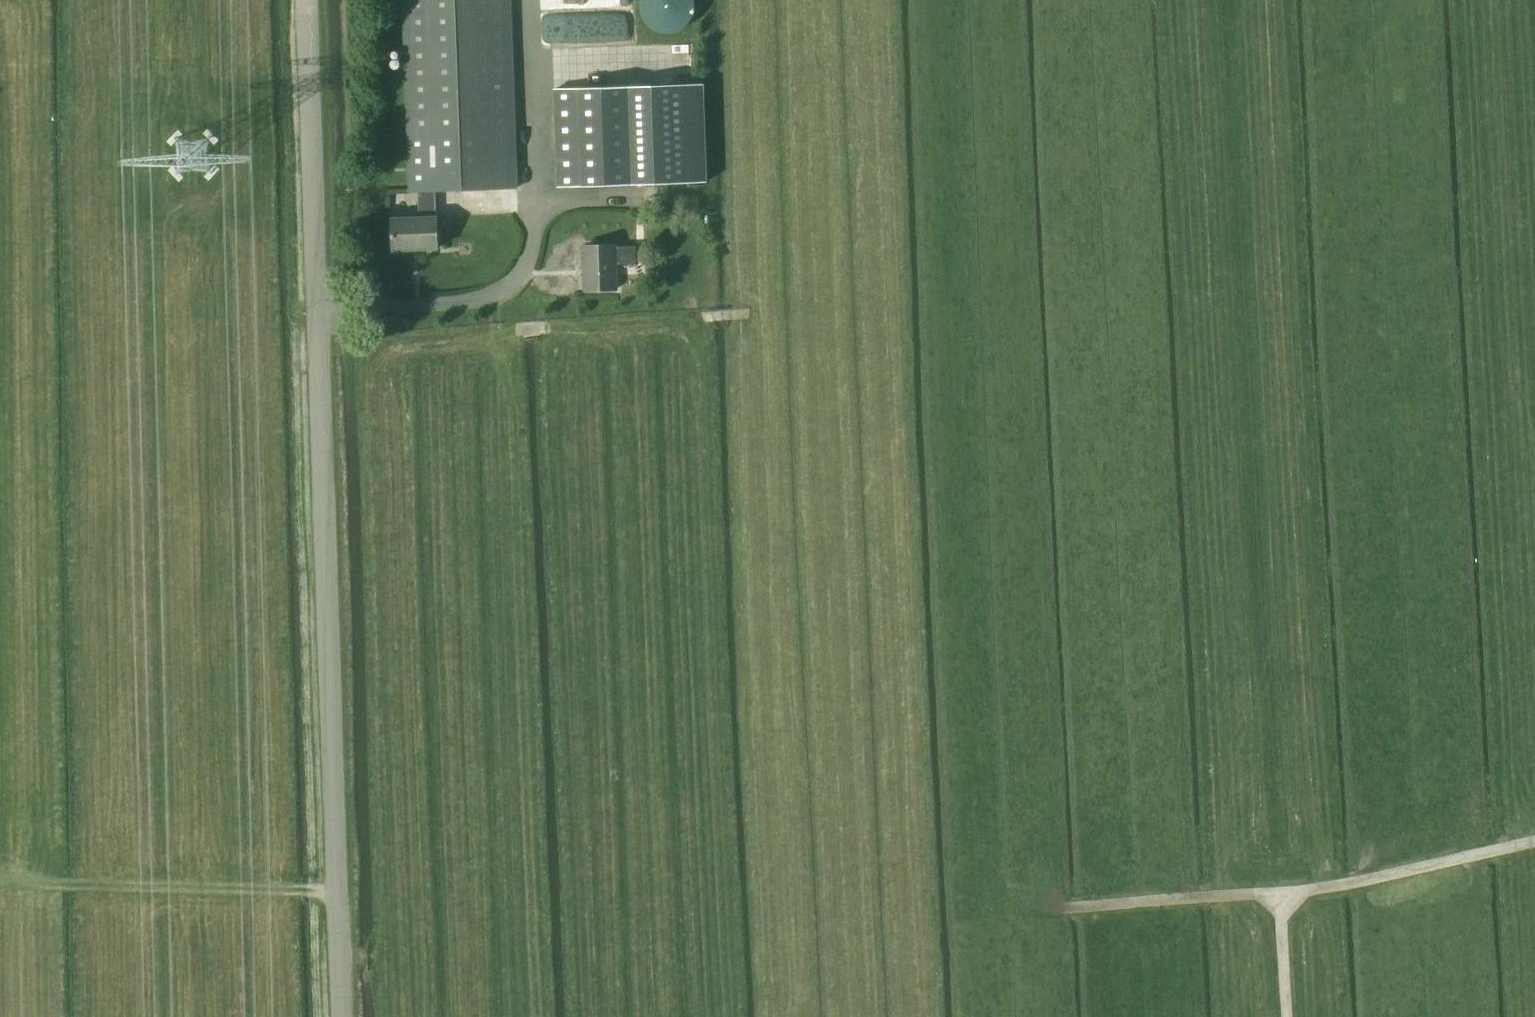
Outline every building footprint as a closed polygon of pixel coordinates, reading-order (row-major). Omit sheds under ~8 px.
[(509,0),(401,0),(410,191),(419,191),(420,217),(393,218),(394,249),(438,247),(437,216),(436,216),(435,190),(517,186),(509,0)] [(704,84),(553,88),(557,187),(708,182),(704,84)] [(617,246),(617,243),(582,244),(583,291),(619,290),(618,264),(636,264),(636,246),(617,246)]
